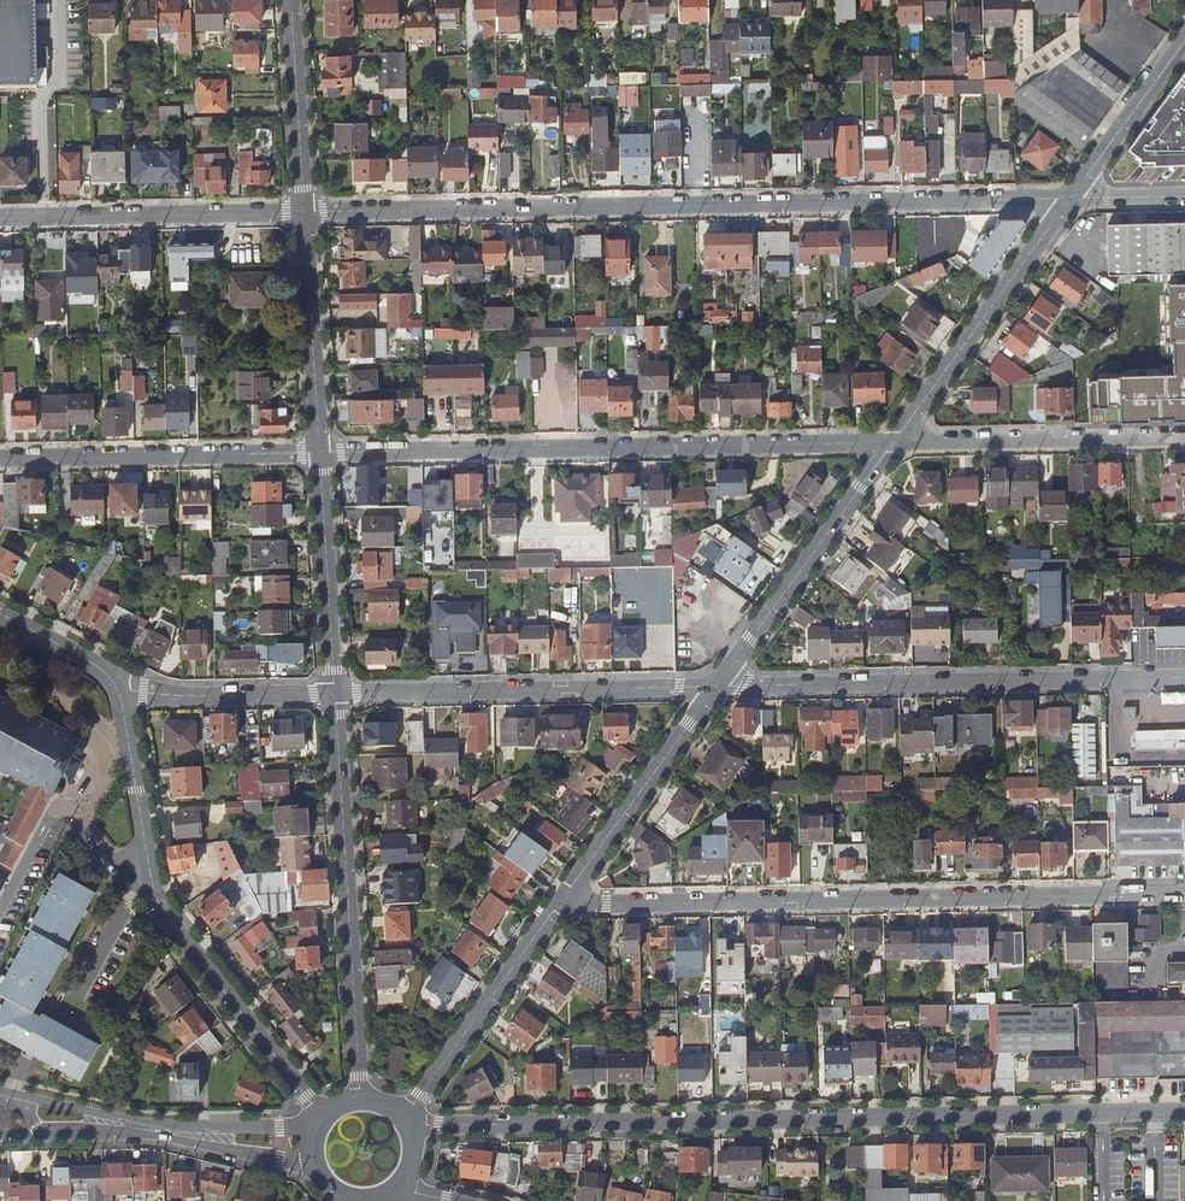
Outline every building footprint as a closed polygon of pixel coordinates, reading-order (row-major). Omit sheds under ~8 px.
[(36,90),(36,87),(36,70),(45,70),(48,70),(48,49),(36,50),(35,3),(35,0),(0,0),(0,90),(36,90)] [(197,18),(222,18),(222,0),(212,0),(197,0),(197,18)] [(232,0),(233,22),(260,23),(260,1),(232,0)] [(365,2),(365,27),(399,26),(398,0),(365,2)] [(435,21),(459,21),(459,0),(434,0),(434,15),(435,21)] [(496,0),(474,0),(474,21),(484,20),(484,39),(496,39),(496,35),(496,0)] [(496,35),(520,34),(519,28),(526,28),(526,26),(526,0),(496,0),(496,35)] [(556,0),(531,0),(531,26),(557,25),(556,0)] [(557,25),(557,29),(576,29),(575,0),(556,0),(557,25)] [(617,20),(617,0),(593,0),(593,20),(617,20)] [(647,13),(647,0),(633,0),(634,26),(648,25),(647,13)] [(647,13),(649,13),(650,22),(665,22),(664,13),(666,13),(665,0),(647,0),(647,13)] [(678,22),(709,21),(708,0),(677,0),(678,22)] [(739,10),(739,0),(725,0),(725,10),(739,10)] [(769,16),(802,15),(802,0),(769,0),(769,16)] [(840,20),(858,21),(858,0),(840,0),(840,20)] [(861,11),(872,11),(872,0),(860,0),(861,11)] [(921,0),(899,0),(900,22),(910,22),(910,33),(922,32),(922,21),(921,18),(921,0)] [(921,18),(926,18),(926,16),(945,15),(945,0),(921,0),(921,18)] [(1013,25),(1013,10),(1013,0),(982,0),(983,27),(1013,25)] [(1014,80),(1015,105),(1080,154),(1129,87),(1078,49),(1078,34),(1077,0),(1034,0),(1034,6),(1040,12),(1066,12),(1065,34),(1034,56),(1033,10),(1013,10),(1013,25),(1013,29),(1014,80)] [(1078,34),(1096,34),(1100,31),(1100,0),(1077,0),(1078,34)] [(129,40),(157,39),(157,33),(156,1),(131,1),(131,26),(129,27),(129,40)] [(191,34),(191,15),(179,15),(178,1),(156,1),(157,33),(171,33),(171,25),(179,25),(179,34),(191,34)] [(325,2),(327,36),(353,35),(352,1),(325,2)] [(1133,12),(1149,12),(1149,1),(1131,1),(1132,11),(1133,12)] [(88,5),(89,32),(114,32),(113,5),(88,5)] [(952,30),(953,66),(964,65),(963,34),(967,34),(967,37),(979,36),(978,32),(977,28),(977,9),(956,10),(956,30),(952,30)] [(414,15),(404,15),(405,41),(435,40),(435,21),(434,15),(425,15),(425,13),(414,13),(414,15)] [(740,54),(770,54),(769,20),(756,21),(756,24),(739,24),(739,28),(740,54)] [(678,40),(678,24),(668,25),(669,40),(678,40)] [(710,76),(710,85),(721,84),(722,73),(727,73),(726,54),(740,54),(739,28),(722,29),(722,44),(709,44),(710,76)] [(234,42),(234,67),(246,66),(258,66),(258,42),(234,42)] [(679,52),(679,65),(691,64),(690,52),(679,52)] [(378,92),(406,93),(405,60),(397,60),(397,53),(378,54),(378,92)] [(862,70),(862,82),(892,82),(892,68),(889,69),(889,57),(864,58),(864,70),(862,70)] [(351,85),(349,58),(327,60),(327,72),(322,72),(323,87),(328,87),(328,97),(339,96),(339,86),(351,85)] [(967,80),(984,80),(984,62),(982,62),(982,67),(977,68),(978,70),(967,70),(967,80)] [(984,62),(984,80),(1002,80),(1002,62),(984,62)] [(246,66),(246,74),(261,74),(260,66),(258,66),(246,66)] [(36,70),(36,87),(45,86),(45,70),(36,70)] [(1139,161),(1139,164),(1152,164),(1152,167),(1184,167),(1184,71),(1127,152),(1139,161)] [(676,73),(676,86),(679,86),(710,85),(710,76),(680,76),(679,72),(676,73)] [(649,74),(618,74),(619,86),(649,86),(649,74)] [(467,76),(467,89),(475,89),(475,75),(467,76)] [(502,79),(502,88),(525,88),(525,76),(508,76),(508,78),(502,79)] [(984,80),(984,93),(1001,93),(1001,98),(1013,98),(1013,80),(1002,80),(984,80)] [(922,81),(892,82),(892,95),(924,94),(924,93),(924,81),(922,81)] [(953,81),(924,81),(924,93),(942,92),(954,92),(953,81)] [(199,83),(200,110),(225,110),(224,82),(199,83)] [(854,82),(843,82),(843,98),(855,97),(854,82)] [(771,84),(740,84),(741,93),(768,93),(768,95),(771,95),(771,84)] [(710,85),(679,86),(680,108),(685,108),(685,97),(706,96),(706,107),(710,107),(710,85)] [(497,88),(480,89),(481,97),(497,97),(497,88)] [(436,90),(436,96),(436,99),(446,99),(446,89),(436,90)] [(497,99),(498,122),(556,121),(555,109),(553,109),(553,103),(551,100),(545,100),(545,97),(529,96),(529,98),(497,99)] [(94,99),(94,108),(114,108),(113,99),(94,99)] [(566,134),(589,134),(588,105),(565,106),(566,134)] [(159,109),(159,121),(182,120),(181,108),(159,108),(159,109)] [(147,109),(146,121),(159,121),(159,109),(147,109)] [(885,135),(893,135),(893,118),(884,118),(885,135)] [(680,123),(680,132),(681,156),(681,163),(692,163),(690,120),(680,120),(680,123)] [(925,147),(925,172),(925,178),(937,178),(936,120),(932,120),(925,121),(925,142),(925,147)] [(592,121),(594,171),(617,171),(617,151),(608,151),(607,145),(604,145),(604,121),(592,121)] [(803,156),(803,157),(819,157),(819,152),(833,151),(833,122),(802,122),(803,156)] [(681,156),(680,132),(680,123),(654,123),(655,132),(655,156),(681,156)] [(367,150),(366,124),(339,124),(340,139),(337,139),(337,151),(367,150)] [(498,150),(498,126),(467,126),(467,150),(487,150),(487,151),(498,150)] [(835,127),(836,177),(858,175),(858,150),(847,150),(846,126),(835,127)] [(1038,132),(1021,154),(1041,168),(1057,146),(1038,132)] [(962,170),(986,170),(985,151),(985,144),(981,144),(981,136),(969,136),(970,144),(961,145),(962,170)] [(735,140),(711,141),(712,175),(735,174),(735,173),(742,173),(742,149),(735,150),(735,140)] [(620,143),(620,171),(650,169),(650,142),(620,143)] [(900,172),(925,172),(925,147),(914,148),(914,142),(899,142),(900,172)] [(407,146),(407,159),(408,175),(437,175),(437,145),(407,146)] [(91,152),(91,147),(82,148),(82,162),(92,163),(91,152)] [(132,152),(132,180),(138,180),(137,182),(163,181),(163,179),(178,179),(178,152),(149,152),(145,148),(136,148),(132,152)] [(468,179),(468,156),(463,156),(463,153),(463,149),(460,148),(459,156),(443,156),(444,179),(468,179)] [(744,150),(744,180),(764,179),(765,177),(768,176),(769,159),(764,159),(764,154),(759,154),(759,155),(755,154),(756,150),(744,150)] [(863,150),(864,172),(887,172),(886,150),(863,150)] [(985,151),(986,170),(1009,169),(1008,151),(985,151)] [(91,152),(92,163),(92,174),(105,174),(105,176),(105,177),(107,179),(109,179),(112,178),(113,176),(113,174),(125,174),(125,152),(91,152)] [(498,153),(498,179),(509,178),(510,152),(498,153)] [(60,154),(60,188),(80,187),(79,154),(60,154)] [(193,156),(194,184),(208,184),(208,193),(226,192),(225,155),(193,156)] [(772,156),(772,175),(795,174),(795,156),(795,155),(772,156)] [(795,156),(795,174),(803,174),(803,157),(803,156),(795,156)] [(1,184),(26,183),(25,158),(0,158),(0,163),(1,184)] [(407,159),(393,160),(394,182),(408,182),(408,175),(407,159)] [(384,160),(355,160),(355,182),(383,181),(384,160)] [(237,163),(238,184),(269,183),(268,162),(237,163)] [(551,177),(560,178),(560,162),(551,163),(551,177)] [(992,226),(966,263),(986,277),(1025,224),(1021,218),(998,218),(997,220),(995,219),(995,221),(990,218),(987,222),(992,226)] [(1102,274),(1184,272),(1184,222),(1101,224),(1102,274)] [(420,253),(420,226),(410,226),(411,260),(412,260),(420,260),(420,253)] [(362,261),(386,260),(385,242),(362,242),(362,231),(344,231),(344,239),(345,247),(340,247),(340,259),(362,259),(362,261)] [(850,256),(850,261),(864,261),(886,261),(886,231),(849,232),(850,239),(850,256)] [(44,232),(33,233),(33,248),(44,248),(44,232)] [(481,232),(481,251),(481,255),(490,255),(490,263),(502,263),(502,255),(505,255),(504,243),(501,243),(493,243),(494,240),(494,232),(481,232)] [(820,254),(819,233),(799,233),(799,243),(789,244),(790,262),(800,262),(800,255),(820,254)] [(838,256),(850,256),(850,239),(839,239),(839,233),(819,233),(820,254),(838,253),(838,256)] [(788,266),(788,256),(788,234),(757,234),(758,257),(765,257),(765,270),(778,270),(778,276),(789,276),(788,266)] [(703,237),(704,269),(750,268),(749,235),(703,237)] [(599,238),(573,239),(573,257),(599,257),(599,238)] [(512,239),(513,274),(543,273),(543,267),(542,247),(542,245),(542,239),(528,239),(512,239)] [(941,262),(945,260),(956,255),(957,239),(942,239),(941,262)] [(604,245),(604,276),(628,276),(627,241),(615,241),(615,244),(604,245)] [(923,260),(938,260),(938,242),(923,242),(922,260),(923,260)] [(171,245),(171,273),(187,273),(187,259),(214,258),(213,244),(171,245)] [(542,247),(543,267),(543,273),(543,274),(566,273),(565,247),(542,247)] [(130,274),(130,250),(119,251),(119,248),(109,249),(109,256),(98,256),(98,280),(119,279),(119,274),(130,274)] [(130,274),(130,280),(141,280),(141,270),(150,270),(150,248),(130,248),(130,250),(130,274)] [(464,249),(451,250),(452,274),(452,284),(469,284),(468,278),(482,277),(481,255),(481,251),(463,251),(464,249)] [(24,250),(1,250),(1,275),(1,279),(1,290),(24,290),(23,275),(24,275),(24,250)] [(89,256),(89,250),(66,251),(67,303),(98,303),(98,256),(89,256)] [(420,253),(420,260),(421,275),(452,274),(451,250),(431,250),(430,253),(420,253)] [(956,255),(945,260),(961,271),(966,263),(956,255)] [(656,262),(656,258),(644,259),(645,296),(669,295),(669,262),(656,262)] [(421,275),(420,260),(412,260),(413,281),(421,280),(421,275)] [(923,260),(923,269),(937,263),(938,260),(923,260)] [(344,279),(344,287),(363,285),(362,262),(340,264),(340,280),(344,279)] [(897,280),(895,281),(905,288),(922,281),(924,286),(932,283),(930,278),(944,272),(940,262),(937,263),(923,269),(917,272),(906,276),(897,280)] [(903,270),(906,276),(917,272),(914,266),(903,270)] [(1093,292),(1098,286),(1071,267),(1068,272),(1063,269),(1059,276),(1054,273),(1051,278),(1054,282),(1050,286),(1075,303),(1086,287),(1093,292)] [(894,273),(897,280),(906,276),(903,270),(895,273),(894,273)] [(231,275),(232,306),(270,305),(269,274),(231,275)] [(758,280),(759,295),(759,298),(767,298),(767,279),(758,280)] [(413,294),(421,293),(421,280),(413,281),(413,294)] [(37,281),(37,319),(64,318),(64,281),(37,281)] [(1166,284),(1167,295),(1163,296),(1164,358),(1171,358),(1172,375),(1117,377),(1118,378),(1097,378),(1096,380),(1088,380),(1089,408),(1104,408),(1105,423),(1184,422),(1184,283),(1166,284)] [(383,294),(349,295),(349,296),(339,296),(340,309),(349,309),(349,307),(383,306),(383,294)] [(414,328),(422,328),(421,321),(410,322),(409,294),(388,294),(388,329),(414,328)] [(746,312),(759,311),(759,298),(759,295),(751,295),(746,295),(746,312)] [(1025,319),(1044,332),(1059,311),(1040,297),(1025,319)] [(513,301),(513,312),(514,324),(522,324),(522,302),(513,301)] [(916,307),(903,324),(926,340),(940,324),(916,307)] [(483,314),(483,330),(514,329),(514,324),(513,312),(483,314)] [(713,313),(699,313),(700,322),(702,322),(702,323),(732,323),(732,314),(726,315),(726,312),(713,313)] [(820,314),(821,324),(837,323),(837,313),(820,313),(820,314)] [(743,323),(759,323),(759,314),(744,315),(743,323)] [(813,314),(813,324),(821,324),(820,314),(813,314)] [(575,328),(588,328),(605,328),(605,317),(574,317),(575,328)] [(441,318),(441,326),(471,327),(471,318),(441,318)] [(1161,368),(1160,319),(1142,319),(1143,368),(1161,368)] [(1082,352),(1097,331),(1081,320),(1068,339),(1065,337),(1060,343),(1067,349),(1070,344),(1082,352)] [(168,323),(168,331),(179,331),(178,322),(168,323)] [(1037,337),(1017,324),(1002,344),(1021,358),(1037,337)] [(667,333),(667,326),(643,327),(643,337),(645,338),(645,349),(658,350),(658,338),(667,337),(667,333)] [(710,326),(697,326),(698,336),(710,335),(710,326)] [(422,335),(422,331),(422,328),(414,328),(414,339),(422,339),(422,335)] [(544,329),(530,329),(530,342),(549,342),(549,347),(555,347),(554,342),(573,342),(573,328),(544,329)] [(588,328),(575,328),(575,342),(588,341),(588,328)] [(375,329),(349,329),(349,358),(375,358),(375,329)] [(471,330),(453,331),(453,341),(471,340),(471,330)] [(453,341),(453,331),(435,331),(435,341),(453,341)] [(884,355),(880,361),(901,376),(922,346),(901,331),(894,340),(886,334),(875,349),(884,355)] [(196,338),(196,335),(183,335),(183,354),(197,354),(196,338)] [(88,336),(67,337),(67,345),(88,344),(88,336)] [(1055,366),(1072,359),(1053,346),(1049,352),(1056,358),(1052,364),(1055,366)] [(798,372),(821,371),(821,350),(797,349),(797,352),(792,352),(793,369),(798,369),(798,372)] [(994,373),(1010,384),(1031,375),(1010,360),(1013,356),(1004,351),(1002,355),(999,353),(988,369),(994,373)] [(616,354),(616,378),(624,378),(623,354),(616,354)] [(530,361),(530,367),(538,367),(538,358),(530,358),(530,361)] [(637,378),(636,363),(636,359),(626,359),(626,379),(637,378)] [(1073,368),(1072,359),(1055,366),(1050,368),(1051,374),(1073,368)] [(522,386),(530,386),(530,367),(530,361),(522,361),(522,386)] [(637,389),(667,388),(667,363),(636,363),(637,378),(637,389)] [(468,390),(484,389),(484,365),(453,366),(453,394),(468,394),(468,390)] [(439,394),(453,394),(453,366),(422,367),(423,391),(439,390),(439,394)] [(760,369),(760,382),(768,382),(768,416),(789,415),(788,377),(775,376),(774,368),(760,369)] [(132,376),(132,370),(122,370),(121,390),(132,389),(132,376)] [(266,371),(238,372),(239,398),(269,396),(269,386),(266,386),(266,371)] [(351,372),(352,391),(376,390),(376,371),(351,372)] [(994,389),(995,389),(1010,389),(1010,384),(994,373),(994,389)] [(12,375),(3,375),(3,394),(12,393),(12,375)] [(132,376),(132,389),(132,399),(143,399),(142,375),(132,376)] [(823,375),(824,405),(847,405),(846,375),(823,375)] [(852,375),(852,402),(883,400),(882,375),(852,375)] [(607,411),(606,388),(606,381),(577,381),(579,411),(589,411),(589,408),(600,408),(600,412),(607,411)] [(670,396),(670,420),(681,420),(681,419),(690,418),(689,381),(681,381),(682,396),(670,396)] [(760,385),(729,385),(729,386),(729,411),(760,412),(760,385)] [(730,414),(729,411),(729,386),(698,387),(699,410),(717,410),(717,415),(730,414)] [(607,411),(607,414),(630,414),(630,388),(606,388),(607,411)] [(974,411),(1010,410),(1010,389),(995,389),(994,389),(974,389),(974,411)] [(1035,390),(1036,411),(1045,411),(1045,413),(1071,412),(1070,389),(1045,389),(1045,390),(1035,390)] [(166,405),(166,428),(189,428),(188,394),(165,394),(166,405)] [(93,395),(68,396),(68,422),(93,421),(93,395)] [(43,428),(68,428),(68,422),(68,396),(42,397),(43,428)] [(492,397),(493,419),(519,420),(519,396),(492,397)] [(457,397),(456,410),(471,411),(472,399),(457,397)] [(423,417),(423,399),(406,399),(407,417),(423,417)] [(352,400),(346,400),(347,426),(379,426),(379,422),(352,422),(352,400)] [(352,422),(379,422),(391,422),(390,400),(352,400),(352,422)] [(36,428),(36,401),(11,402),(12,428),(36,428)] [(166,405),(145,405),(145,418),(143,418),(143,429),(166,428),(166,405)] [(258,405),(250,405),(250,424),(263,423),(262,431),(285,431),(285,421),(283,420),(282,418),(278,419),(277,410),(258,410),(258,405)] [(104,408),(104,433),(127,433),(127,408),(104,408)] [(768,475),(778,475),(778,460),(768,460),(768,475)] [(356,506),(380,507),(382,466),(357,465),(356,506)] [(493,465),(483,465),(483,484),(493,483),(493,465)] [(795,513),(802,518),(832,476),(818,466),(792,502),(790,500),(786,506),(795,513)] [(1099,466),(1100,487),(1120,487),(1120,466),(1099,466)] [(1070,468),(1070,493),(1096,493),(1096,467),(1070,468)] [(1179,468),(1168,468),(1169,476),(1161,476),(1161,515),(1184,515),(1184,468),(1179,468)] [(1038,495),(1037,470),(1008,471),(1008,495),(1023,495),(1038,495)] [(1008,504),(1008,502),(1008,496),(1008,495),(1008,471),(986,471),(987,506),(1008,505),(1008,504)] [(746,473),(716,473),(716,488),(716,498),(747,497),(746,473)] [(915,492),(914,504),(916,504),(916,506),(925,506),(925,504),(941,504),(940,485),(938,486),(937,475),(925,475),(924,474),(922,474),(920,473),(918,474),(917,475),(915,477),(915,480),(915,482),(916,483),(916,492),(915,492)] [(573,480),(574,479),(555,479),(555,514),(560,514),(561,523),(590,523),(589,509),(600,508),(599,475),(586,475),(586,507),(569,507),(570,504),(556,504),(556,480),(573,480)] [(579,478),(574,479),(573,480),(556,480),(556,504),(570,504),(569,507),(586,507),(586,475),(579,475),(579,478)] [(611,478),(610,498),(619,498),(619,505),(640,505),(640,485),(634,485),(633,477),(624,477),(624,475),(617,475),(617,477),(611,478)] [(456,509),(467,509),(467,500),(480,500),(480,477),(456,478),(456,509)] [(640,505),(640,508),(671,508),(671,486),(670,478),(639,479),(640,485),(640,505)] [(947,482),(948,504),(978,503),(977,481),(947,482)] [(4,517),(4,529),(20,532),(19,509),(22,509),(22,505),(40,505),(40,509),(43,509),(43,505),(44,505),(44,482),(19,483),(18,485),(4,485),(4,502),(4,517)] [(251,485),(252,506),(280,505),(280,484),(251,485)] [(671,486),(671,508),(672,512),(716,508),(716,498),(716,488),(683,491),(682,485),(671,486)] [(104,515),(104,487),(94,487),(92,490),(87,490),(87,487),(71,488),(71,516),(81,515),(83,518),(92,518),(95,515),(104,515)] [(111,513),(136,512),(135,487),(111,488),(111,506),(111,513)] [(161,496),(143,496),(144,525),(155,525),(168,525),(168,492),(160,492),(161,496)] [(212,507),(211,492),(206,492),(179,493),(179,510),(180,521),(212,520),(212,507)] [(1038,495),(1038,509),(1038,521),(1068,520),(1068,494),(1038,495)] [(1023,495),(1008,495),(1008,496),(1008,502),(1008,504),(1023,504),(1023,495)] [(467,500),(467,509),(481,509),(480,500),(467,500)] [(870,523),(878,528),(896,541),(911,521),(884,502),(870,523)] [(795,513),(786,506),(782,503),(762,511),(760,508),(748,514),(758,539),(771,534),(768,526),(795,513)] [(280,505),(252,506),(252,536),(269,535),(270,528),(280,528),(280,518),(292,517),(291,505),(280,505)] [(407,524),(422,523),(422,507),(407,507),(407,519),(407,524)] [(501,543),(516,543),(516,507),(493,507),(494,535),(501,535),(501,543)] [(361,536),(362,549),(394,549),(394,519),(364,519),(364,536),(361,536)] [(754,553),(717,526),(704,532),(728,550),(714,571),(737,587),(751,568),(746,564),(754,553)] [(863,558),(884,574),(904,547),(896,541),(878,528),(869,541),(873,544),(863,558)] [(678,539),(680,542),(692,537),(691,534),(678,539)] [(286,555),(286,541),(251,542),(251,570),(269,569),(269,566),(282,565),(282,555),(286,555)] [(213,543),(213,575),(213,578),(226,578),(226,556),(229,556),(229,542),(213,543)] [(994,546),(990,546),(984,546),(984,561),(994,560),(994,546)] [(0,552),(0,572),(10,577),(20,558),(2,549),(0,552)] [(654,552),(654,568),(673,567),(673,551),(654,552)] [(1115,560),(1130,560),(1130,551),(1099,552),(1099,560),(1115,560)] [(116,555),(105,552),(91,574),(99,579),(116,555)] [(1027,562),(1039,561),(1039,552),(1027,553),(1027,562)] [(364,591),(368,591),(382,591),(382,581),(391,581),(390,554),(363,555),(363,562),(358,563),(358,574),(363,574),(364,591)] [(286,569),(286,555),(282,555),(282,565),(269,566),(269,569),(286,569)] [(831,581),(852,596),(869,572),(849,557),(831,581)] [(166,566),(175,569),(181,570),(181,559),(166,559),(166,566)] [(1115,569),(1130,570),(1130,561),(1130,560),(1115,560),(1115,569)] [(1027,562),(1026,562),(1022,562),(1009,562),(1009,569),(1044,568),(1069,568),(1069,561),(1039,561),(1027,562)] [(517,563),(517,570),(548,569),(555,569),(555,562),(517,563)] [(1009,569),(1009,562),(996,562),(996,572),(1009,572),(1009,569)] [(455,564),(455,571),(465,571),(486,571),(485,563),(455,564)] [(39,592),(51,571),(44,567),(32,587),(39,592)] [(494,570),(486,571),(486,579),(494,579),(494,570)] [(51,571),(39,592),(59,604),(65,595),(69,597),(72,592),(68,591),(72,583),(51,571)] [(486,571),(465,571),(465,581),(474,580),(475,588),(486,588),(486,579),(486,571)] [(1044,586),(1039,586),(1041,622),(1062,621),(1061,571),(1044,572),(1044,586)] [(1039,583),(1039,586),(1044,586),(1044,572),(1040,572),(1040,577),(1037,577),(1037,572),(1024,573),(1025,583),(1039,583)] [(213,575),(181,576),(181,587),(213,587),(213,586),(213,578),(213,575)] [(288,576),(262,577),(263,604),(288,603),(288,576)] [(899,598),(910,594),(891,579),(885,587),(899,598)] [(423,581),(405,581),(405,590),(423,590),(423,581)] [(115,607),(120,599),(97,588),(86,611),(80,608),(75,617),(81,620),(100,630),(115,607)] [(399,623),(397,590),(382,591),(368,591),(369,623),(399,623)] [(1136,595),(1131,596),(1132,620),(1132,630),(1154,630),(1159,630),(1158,619),(1146,619),(1146,614),(1143,614),(1143,599),(1135,599),(1136,595)] [(1145,595),(1145,598),(1146,605),(1172,604),(1172,608),(1179,607),(1178,604),(1184,604),(1184,595),(1145,595)] [(474,633),(478,633),(477,604),(444,604),(444,601),(430,601),(431,659),(448,659),(448,642),(455,642),(455,652),(474,652),(474,633)] [(115,607),(100,630),(105,633),(121,610),(115,607)] [(911,646),(950,645),(949,617),(924,617),(924,608),(911,609),(911,646)] [(815,620),(800,609),(792,619),(805,628),(809,622),(812,624),(812,623),(815,620)] [(285,611),(256,612),(256,635),(286,634),(285,611)] [(214,613),(215,630),(226,630),(226,612),(214,613)] [(133,646),(134,645),(144,627),(146,622),(131,615),(127,622),(119,618),(110,634),(133,646)] [(1070,617),(1071,641),(1101,640),(1100,616),(1070,617)] [(144,627),(134,645),(140,648),(139,649),(161,660),(171,642),(174,626),(160,619),(153,632),(144,627)] [(821,628),(823,625),(815,620),(812,623),(814,625),(815,624),(821,628)] [(1117,631),(1132,630),(1132,620),(1102,621),(1104,656),(1117,656),(1117,645),(1121,645),(1122,639),(1118,639),(1117,631)] [(962,621),(963,644),(996,642),(996,621),(962,621)] [(870,624),(871,655),(904,654),(903,623),(870,624)] [(598,660),(611,659),(611,629),(611,625),(583,626),(584,662),(598,662),(598,660)] [(549,654),(548,627),(518,628),(518,643),(518,653),(535,653),(535,654),(549,654)] [(518,628),(486,629),(486,645),(490,645),(490,657),(516,656),(515,644),(518,643),(518,628)] [(611,629),(611,659),(612,664),(620,664),(620,659),(640,659),(639,632),(619,633),(619,629),(611,629)] [(1159,630),(1154,630),(1155,651),(1184,650),(1184,629),(1159,630)] [(215,630),(215,647),(226,646),(226,630),(215,630)] [(812,660),(830,660),(830,658),(829,633),(829,630),(809,631),(809,654),(817,654),(817,657),(812,657),(812,660)] [(182,633),(182,660),(208,659),(207,633),(182,633)] [(551,633),(552,661),(569,660),(570,649),(564,649),(564,633),(551,633)] [(829,633),(830,658),(863,657),(862,633),(829,633)] [(366,641),(367,665),(397,664),(396,641),(366,641)] [(267,646),(267,663),(276,663),(276,665),(298,665),(304,659),(304,645),(267,646)] [(267,663),(267,646),(243,646),(243,653),(226,653),(227,669),(256,669),(257,664),(267,663)] [(1184,705),(1184,694),(1161,694),(1161,706),(1184,705)] [(8,772),(8,774),(10,775),(10,774),(21,779),(20,780),(23,782),(24,780),(32,785),(9,827),(0,822),(0,833),(9,838),(23,846),(50,794),(53,796),(55,793),(51,792),(58,781),(60,783),(62,780),(59,778),(61,776),(63,777),(72,762),(69,761),(70,756),(74,758),(75,755),(72,754),(78,744),(81,745),(82,742),(79,741),(81,737),(79,737),(77,739),(66,734),(67,733),(64,731),(64,732),(52,727),(53,725),(50,724),(50,725),(39,720),(40,719),(37,717),(36,718),(26,713),(27,712),(24,710),(23,711),(13,706),(13,704),(11,703),(10,705),(0,699),(0,768),(8,772)] [(893,699),(879,700),(879,707),(893,707),(893,699)] [(1002,704),(1003,728),(1026,727),(1027,730),(1032,731),(1031,710),(1023,710),(1023,704),(1002,704)] [(825,745),(832,745),(832,737),(832,735),(831,713),(825,714),(825,710),(801,711),(801,733),(808,732),(809,752),(825,752),(825,745)] [(1072,711),(1073,764),(1096,764),(1095,710),(1072,711)] [(1123,710),(1123,723),(1136,722),(1136,710),(1123,710)] [(763,737),(762,712),(755,713),(755,711),(733,712),(734,735),(736,735),(735,738),(740,738),(740,735),(755,735),(755,741),(763,741),(763,737)] [(1037,712),(1037,735),(1049,735),(1049,732),(1070,732),(1069,711),(1037,712)] [(883,735),(883,739),(893,739),(892,712),(869,712),(869,735),(883,735)] [(831,713),(832,735),(843,735),(844,745),(858,744),(857,725),(854,725),(853,713),(831,713)] [(900,717),(901,756),(915,756),(914,753),(935,753),(934,752),(934,734),(934,719),(934,714),(921,714),(921,720),(914,721),(914,716),(900,717)] [(456,716),(457,738),(467,737),(468,752),(485,752),(484,715),(456,716)] [(202,717),(204,744),(236,743),(236,716),(202,717)] [(540,717),(541,748),(579,746),(579,716),(540,717)] [(602,716),(603,741),(616,741),(616,744),(626,744),(626,741),(628,740),(628,716),(602,716)] [(934,719),(934,734),(934,752),(953,752),(953,746),(991,745),(991,729),(988,729),(988,717),(958,717),(958,720),(953,720),(953,717),(945,717),(945,719),(934,719)] [(407,721),(408,754),(424,753),(424,742),(423,720),(407,721)] [(502,721),(502,747),(533,746),(532,721),(502,721)] [(271,724),(272,749),(304,748),(302,722),(271,724)] [(166,723),(166,749),(195,748),(195,723),(166,723)] [(247,749),(260,748),(259,726),(246,728),(247,749)] [(376,752),(376,747),(375,729),(365,730),(366,752),(376,752)] [(1135,752),(1184,752),(1184,732),(1135,733),(1135,752)] [(763,737),(763,741),(763,762),(790,761),(790,756),(793,756),(793,747),(793,737),(763,737)] [(424,742),(424,753),(424,768),(458,768),(457,743),(424,742)] [(715,759),(702,776),(724,791),(745,762),(721,743),(712,757),(715,759)] [(623,758),(614,752),(606,747),(597,760),(612,772),(623,758)] [(623,758),(630,763),(635,756),(623,748),(617,747),(614,752),(623,758)] [(584,760),(566,784),(570,787),(586,799),(604,775),(584,760)] [(378,772),(378,789),(407,787),(405,761),(374,762),(374,773),(378,772)] [(257,764),(237,765),(242,802),(260,801),(257,764)] [(199,767),(172,769),(174,799),(201,798),(199,767)] [(265,783),(266,795),(289,794),(287,771),(267,773),(268,783),(265,783)] [(935,782),(935,791),(951,791),(950,780),(935,780),(935,782)] [(1004,780),(1004,790),(1012,789),(1038,789),(1038,780),(1004,780)] [(798,784),(798,793),(815,793),(814,781),(798,781),(798,784)] [(496,784),(473,799),(483,806),(495,815),(500,809),(488,801),(510,788),(501,782),(496,784)] [(883,783),(883,792),(902,791),(901,782),(883,783)] [(922,791),(923,791),(923,785),(926,782),(917,782),(917,791),(922,791)] [(935,791),(935,782),(926,782),(923,785),(923,791),(935,791)] [(851,783),(833,783),(833,792),(851,792),(851,783)] [(798,793),(798,784),(771,784),(772,794),(798,793)] [(458,787),(459,800),(469,799),(468,786),(458,787)] [(589,801),(586,799),(570,787),(562,799),(569,804),(558,819),(577,833),(591,815),(582,810),(589,801)] [(1116,866),(1184,864),(1184,806),(1142,806),(1142,787),(1115,787),(1116,866)] [(1012,789),(1004,790),(1004,818),(1008,818),(1009,806),(1013,806),(1012,798),(1012,789)] [(1038,789),(1012,789),(1012,798),(1038,798),(1038,796),(1038,789)] [(668,812),(686,824),(702,804),(683,791),(668,812)] [(935,800),(935,791),(923,791),(922,791),(922,801),(935,800)] [(483,806),(473,799),(465,829),(473,835),(475,836),(478,831),(472,826),(483,806)] [(867,816),(867,826),(868,827),(901,827),(900,800),(895,800),(895,812),(867,813),(867,816)] [(242,802),(243,813),(261,813),(260,801),(242,802)] [(225,814),(243,813),(242,802),(224,803),(225,814)] [(414,802),(388,803),(390,828),(416,826),(414,802)] [(275,807),(277,838),(280,838),(308,836),(305,805),(275,807)] [(175,815),(178,840),(201,837),(198,813),(175,815)] [(799,816),(799,843),(813,842),(813,840),(834,840),(833,815),(799,816)] [(538,832),(532,841),(548,853),(552,855),(565,836),(545,822),(542,826),(539,824),(536,830),(538,832)] [(728,823),(729,863),(747,863),(747,823),(728,823)] [(747,863),(766,862),(765,823),(747,823),(747,863)] [(1073,823),(1074,851),(1108,850),(1108,823),(1073,823)] [(673,859),(673,848),(639,824),(631,835),(637,839),(636,850),(639,856),(637,857),(642,870),(673,859)] [(465,829),(455,863),(463,869),(473,835),(465,829)] [(531,877),(548,853),(532,841),(519,832),(501,855),(507,860),(526,873),(531,877)] [(936,833),(936,855),(966,853),(964,832),(936,833)] [(217,843),(227,842),(227,834),(217,834),(217,843)] [(310,870),(308,836),(280,838),(283,872),(310,870)] [(381,838),(382,863),(418,862),(417,836),(381,838)] [(23,846),(9,838),(0,855),(0,861),(11,867),(22,846),(23,846)] [(971,855),(966,854),(963,855),(964,870),(1001,870),(1001,846),(992,846),(992,839),(974,839),(974,855),(971,855)] [(231,876),(241,869),(238,863),(234,855),(227,842),(217,843),(216,843),(226,880),(231,876)] [(916,868),(937,868),(936,855),(929,855),(929,843),(915,843),(916,868)] [(1014,866),(1040,866),(1039,843),(1013,843),(1014,866)] [(1042,845),(1043,869),(1055,869),(1055,866),(1067,865),(1066,845),(1042,845)] [(192,846),(168,851),(172,874),(197,869),(192,846)] [(868,847),(834,848),(834,873),(840,872),(839,869),(854,869),(854,873),(868,872),(868,847)] [(689,850),(690,872),(720,871),(720,849),(689,850)] [(234,855),(238,863),(243,860),(239,852),(234,855)] [(768,858),(768,877),(791,877),(791,862),(783,862),(783,858),(768,858)] [(526,873),(507,860),(503,867),(521,880),(526,873)] [(488,886),(509,901),(518,890),(515,889),(521,880),(503,867),(488,886)] [(257,916),(262,912),(244,874),(241,869),(231,876),(245,904),(242,907),(251,921),(257,916)] [(262,912),(263,914),(291,912),(292,912),(291,884),(303,884),(303,893),(300,893),(300,899),(330,901),(328,869),(310,870),(283,872),(244,874),(262,912)] [(384,892),(384,904),(415,902),(413,871),(382,872),(383,884),(384,892)] [(73,1077),(80,1081),(98,1046),(42,1015),(40,1017),(32,1013),(67,950),(64,948),(94,892),(60,873),(56,881),(51,889),(47,897),(42,905),(35,918),(30,927),(37,931),(32,940),(27,949),(20,961),(15,971),(11,978),(6,986),(0,997),(0,998),(8,1003),(0,1018),(0,1038),(23,1051),(32,1056),(47,1064),(57,1069),(63,1072),(73,1077)] [(47,887),(51,889),(56,881),(52,878),(47,887)] [(510,902),(509,901),(488,886),(486,884),(483,887),(491,893),(466,928),(470,930),(485,941),(489,936),(490,937),(496,929),(495,928),(509,908),(508,906),(510,902)] [(198,908),(214,930),(227,920),(225,917),(234,910),(219,891),(198,908)] [(38,904),(42,905),(47,897),(43,895),(38,904)] [(314,911),(292,912),(291,912),(291,919),(300,919),(302,936),(287,938),(288,949),(318,947),(314,911)] [(386,914),(387,939),(410,938),(408,911),(400,912),(395,913),(386,914)] [(257,916),(251,921),(234,935),(238,940),(233,944),(252,970),(262,963),(251,947),(269,934),(257,916)] [(1127,932),(1127,940),(1139,940),(1140,939),(1159,939),(1158,916),(1139,916),(1139,933),(1127,932)] [(270,923),(273,932),(279,930),(275,921),(270,923)] [(635,992),(641,992),(640,925),(624,926),(624,955),(634,954),(635,992)] [(779,956),(779,954),(779,931),(770,931),(761,932),(760,925),(748,926),(748,945),(770,945),(770,956),(779,956)] [(1055,927),(1029,927),(1029,950),(1055,950),(1055,927)] [(1128,965),(1128,941),(1127,940),(1127,932),(1127,927),(1093,928),(1094,959),(1094,966),(1128,965)] [(816,951),(815,931),(815,928),(779,929),(779,931),(779,954),(816,954),(816,951)] [(1094,959),(1093,928),(1066,928),(1067,959),(1094,959)] [(641,934),(642,950),(651,950),(651,948),(673,948),(673,929),(661,929),(661,930),(657,931),(657,933),(641,934)] [(848,929),(849,944),(854,945),(854,949),(878,949),(879,929),(848,929)] [(489,944),(485,941),(470,930),(454,953),(473,967),(489,944)] [(835,931),(815,931),(816,951),(835,951),(835,942),(842,941),(841,935),(835,935),(835,931)] [(953,958),(953,932),(953,931),(930,931),(931,959),(953,958)] [(954,964),(988,963),(988,931),(953,932),(953,958),(954,964)] [(884,961),(918,960),(918,934),(897,934),(898,932),(883,932),(884,961)] [(1015,966),(1023,965),(1023,932),(1004,933),(1005,938),(999,938),(999,943),(990,943),(990,963),(988,963),(989,978),(997,978),(996,963),(1015,963),(1015,966)] [(24,947),(27,949),(32,940),(28,938),(24,947)] [(718,993),(746,993),(746,946),(727,946),(727,938),(717,938),(718,993)] [(598,996),(607,1002),(606,966),(573,942),(556,965),(576,980),(598,996)] [(288,949),(280,949),(286,961),(297,960),(299,969),(319,968),(318,947),(288,949)] [(169,955),(164,948),(148,960),(153,967),(157,964),(169,955)] [(376,952),(378,989),(404,988),(403,970),(401,970),(401,967),(412,966),(411,951),(376,952)] [(459,982),(465,973),(443,958),(430,976),(434,979),(427,989),(447,1004),(457,990),(455,988),(459,982)] [(11,969),(15,971),(20,961),(16,959),(11,969)] [(658,979),(668,979),(668,962),(658,962),(658,979)] [(153,967),(153,968),(140,977),(148,986),(164,973),(157,964),(153,967)] [(554,1009),(572,985),(576,980),(556,965),(535,994),(542,1000),(540,1003),(546,1008),(548,1005),(554,1009)] [(1168,965),(1169,981),(1184,981),(1184,965),(1168,965)] [(295,975),(289,967),(277,977),(283,984),(295,975)] [(3,983),(6,986),(11,978),(7,975),(3,983)] [(156,993),(174,1016),(194,1000),(176,977),(156,993)] [(594,1002),(598,996),(576,980),(572,985),(594,1002)] [(288,1019),(294,1015),(301,1010),(280,984),(268,994),(288,1019)] [(1128,991),(1128,1002),(1136,1002),(1136,991),(1128,991)] [(1076,995),(1060,995),(1060,1004),(1077,1003),(1076,995)] [(851,997),(851,1006),(860,1006),(860,997),(851,997)] [(1095,1003),(1095,1020),(1095,1034),(1156,1033),(1157,1077),(1157,1080),(1184,1080),(1184,1002),(1136,1002),(1128,1002),(1095,1003)] [(973,1005),(954,1006),(955,1017),(973,1017),(973,1005)] [(998,1005),(989,1005),(990,1052),(990,1055),(999,1055),(998,1010),(998,1005)] [(945,1006),(919,1006),(919,1016),(928,1016),(928,1026),(945,1025),(945,1006)] [(174,1054),(178,1057),(210,1031),(193,1009),(191,1010),(189,1007),(178,1017),(180,1020),(171,1027),(185,1045),(174,1054)] [(874,1027),(885,1027),(885,1010),(875,1010),(875,1007),(861,1008),(861,1013),(855,1012),(855,1022),(874,1022),(874,1027)] [(861,1008),(850,1008),(850,1022),(855,1022),(855,1012),(861,1013),(861,1008)] [(1082,1059),(1095,1059),(1095,1034),(1095,1020),(1088,1021),(1087,1008),(998,1010),(999,1055),(1081,1054),(1082,1059)] [(816,1009),(816,1026),(822,1026),(821,1040),(844,1040),(844,1031),(847,1031),(847,1026),(843,1025),(843,1021),(832,1021),(832,1017),(827,1017),(827,1009),(816,1009)] [(505,1035),(527,1050),(545,1027),(523,1011),(505,1035)] [(642,1011),(607,1012),(607,1021),(642,1020),(642,1011)] [(278,1026),(298,1052),(313,1040),(294,1015),(288,1019),(278,1026)] [(178,1057),(179,1098),(199,1098),(199,1066),(189,1066),(189,1060),(202,1049),(209,1057),(222,1046),(210,1031),(178,1057)] [(1095,1034),(1095,1059),(1095,1078),(1157,1077),(1156,1033),(1095,1034)] [(886,1063),(920,1063),(920,1036),(885,1036),(885,1054),(886,1063)] [(655,1038),(656,1063),(676,1063),(675,1037),(655,1038)] [(164,1052),(165,1049),(148,1040),(147,1046),(164,1052)] [(851,1044),(851,1053),(851,1075),(875,1075),(875,1064),(875,1044),(851,1044)] [(388,1069),(386,1077),(391,1079),(397,1081),(400,1073),(406,1075),(414,1049),(403,1046),(403,1049),(391,1045),(383,1067),(388,1069)] [(163,1054),(164,1052),(147,1046),(144,1057),(170,1065),(172,1057),(163,1054)] [(679,1081),(707,1080),(706,1055),(702,1055),(702,1046),(678,1046),(679,1081)] [(746,1049),(747,1083),(782,1082),(781,1051),(781,1049),(746,1049)] [(931,1075),(955,1075),(955,1055),(955,1053),(955,1050),(951,1050),(951,1054),(930,1055),(931,1075)] [(31,1059),(32,1056),(23,1051),(21,1054),(31,1059)] [(781,1051),(782,1082),(782,1086),(797,1086),(796,1081),(806,1081),(806,1054),(796,1054),(796,1051),(781,1051)] [(955,1075),(955,1082),(990,1081),(990,1055),(990,1052),(955,1053),(955,1055),(955,1075)] [(825,1084),(851,1084),(851,1080),(851,1075),(851,1053),(824,1054),(825,1084)] [(593,1082),(608,1082),(608,1058),(593,1058),(593,1056),(570,1056),(570,1086),(583,1086),(583,1083),(593,1083),(593,1082)] [(608,1058),(608,1082),(643,1082),(642,1058),(608,1058)] [(515,1083),(515,1066),(506,1059),(507,1084),(515,1083)] [(1095,1078),(1095,1059),(1082,1059),(1081,1059),(1067,1060),(1067,1069),(1058,1069),(1057,1060),(1025,1061),(1025,1082),(1095,1081),(1095,1078)] [(55,1072),(57,1069),(47,1064),(45,1067),(55,1072)] [(528,1066),(528,1091),(565,1090),(564,1065),(528,1066)] [(644,1069),(645,1092),(653,1092),(653,1068),(644,1069)] [(463,1082),(473,1099),(490,1089),(489,1088),(495,1084),(486,1069),(463,1082)] [(71,1081),(73,1077),(63,1072),(62,1075),(71,1081)] [(243,1078),(236,1094),(258,1104),(265,1087),(243,1078)] [(507,1096),(515,1096),(515,1083),(507,1084),(507,1096)] [(563,1168),(562,1142),(540,1142),(540,1153),(531,1154),(532,1168),(563,1168)] [(584,1145),(567,1144),(566,1168),(583,1169),(584,1145)] [(948,1175),(947,1145),(914,1146),(915,1172),(926,1172),(926,1175),(948,1175)] [(984,1172),(984,1145),(953,1146),(954,1158),(954,1171),(966,1170),(966,1173),(973,1173),(973,1170),(979,1170),(979,1177),(977,1177),(977,1185),(985,1185),(984,1172)] [(908,1170),(907,1146),(864,1147),(865,1168),(865,1172),(908,1170)] [(865,1168),(864,1147),(853,1147),(854,1169),(865,1168)] [(818,1176),(818,1152),(808,1152),(804,1149),(798,1149),(795,1153),(795,1154),(786,1155),(786,1151),(776,1151),(776,1175),(786,1174),(786,1176),(795,1175),(795,1177),(818,1176)] [(707,1150),(682,1150),(682,1173),(708,1173),(707,1150)] [(730,1155),(719,1155),(719,1175),(735,1175),(735,1179),(736,1181),(737,1184),(740,1184),(742,1183),(743,1182),(743,1175),(760,1175),(760,1150),(730,1151),(730,1155)] [(510,1159),(510,1155),(463,1151),(462,1178),(508,1182),(510,1169),(510,1159)] [(1087,1151),(1054,1151),(1055,1176),(1088,1176),(1087,1151)] [(680,1172),(679,1154),(663,1155),(663,1173),(680,1172)] [(510,1169),(508,1182),(507,1185),(516,1187),(520,1169),(520,1160),(510,1159),(510,1169)] [(1046,1159),(1025,1160),(1026,1171),(992,1172),(992,1192),(1047,1191),(1046,1159)] [(231,1166),(204,1160),(201,1174),(201,1191),(224,1196),(231,1166)] [(1026,1171),(1025,1160),(992,1161),(992,1172),(1026,1171)] [(102,1164),(102,1168),(102,1193),(134,1192),(134,1191),(133,1167),(133,1164),(102,1164)] [(157,1166),(133,1167),(134,1191),(148,1191),(150,1194),(155,1193),(155,1191),(158,1190),(157,1166)] [(166,1190),(165,1166),(157,1166),(158,1190),(166,1190)] [(9,1167),(0,1167),(0,1192),(4,1192),(5,1200),(10,1200),(10,1185),(9,1167)] [(102,1193),(102,1168),(71,1169),(71,1192),(89,1191),(89,1200),(103,1200),(102,1193)] [(71,1169),(51,1169),(51,1184),(48,1185),(48,1200),(71,1200),(71,1192),(71,1169)] [(201,1191),(201,1174),(195,1174),(194,1173),(170,1174),(170,1197),(179,1197),(179,1200),(186,1200),(186,1197),(195,1197),(195,1196),(202,1196),(201,1191)] [(607,1179),(583,1174),(578,1199),(586,1200),(602,1200),(607,1179)] [(41,1188),(29,1188),(27,1191),(22,1191),(22,1185),(10,1185),(10,1200),(41,1200),(41,1188)] [(236,1200),(272,1200),(274,1194),(240,1185),(236,1200)] [(671,1197),(678,1199),(680,1188),(674,1187),(671,1197)] [(909,1195),(909,1190),(865,1191),(865,1200),(909,1200),(909,1195)] [(71,1192),(71,1200),(89,1200),(89,1191),(71,1192)] [(642,1197),(616,1191),(614,1200),(616,1200),(641,1200),(642,1197)] [(671,1197),(649,1192),(647,1200),(670,1200),(671,1197)] [(985,1192),(974,1192),(975,1200),(972,1200),(985,1200),(985,1192)]
